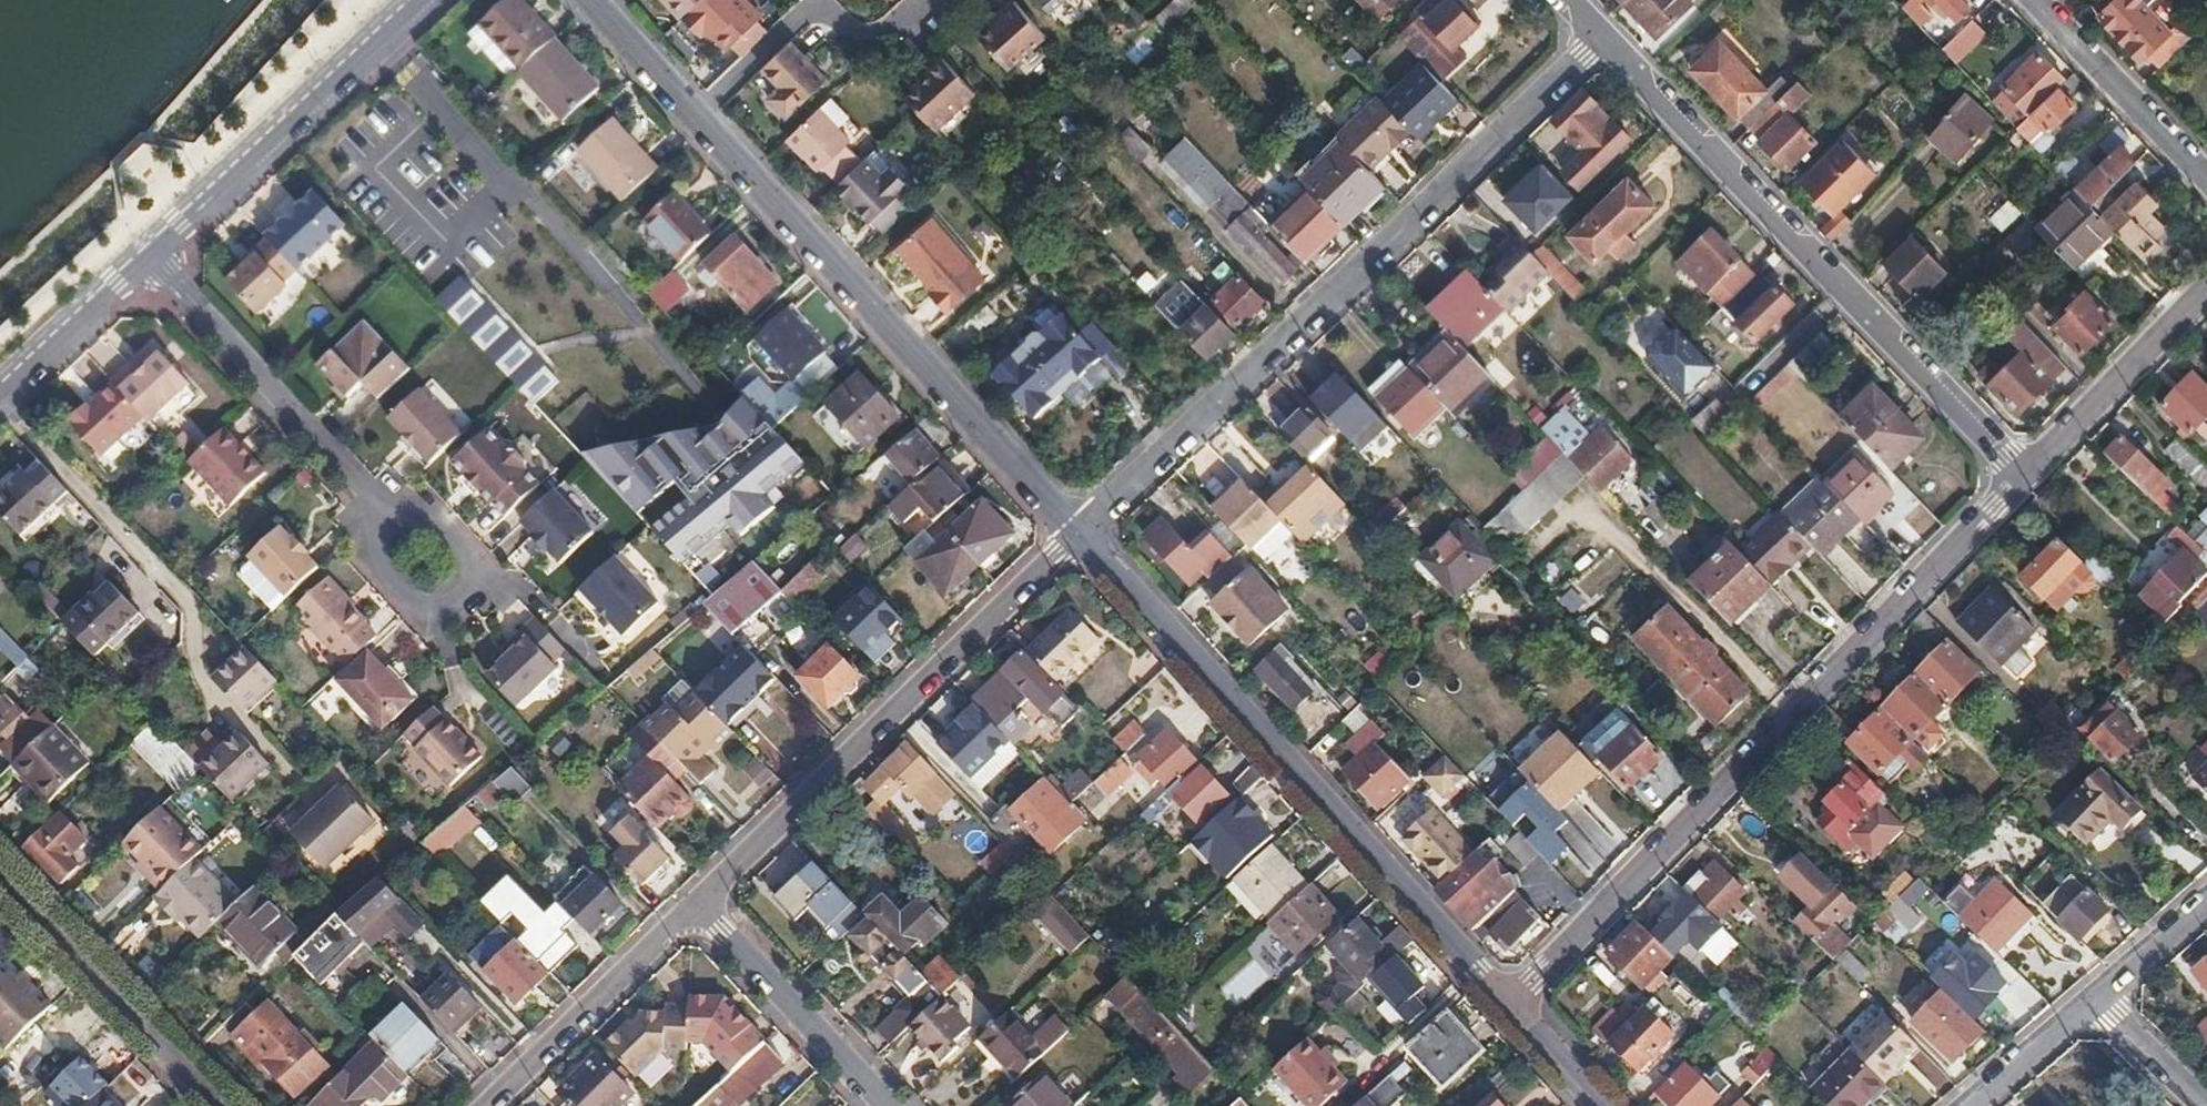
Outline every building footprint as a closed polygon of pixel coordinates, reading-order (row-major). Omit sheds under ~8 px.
[(681,18),(683,16),(688,11),(699,0),(664,0),(681,18)] [(688,11),(702,28),(707,24),(719,36),(730,48),(734,44),(743,54),(770,29),(760,19),(763,15),(749,0),(699,0),(688,11)] [(1016,0),(1014,0),(1002,12),(1005,16),(982,37),(1010,69),(1047,35),(1016,0)] [(1050,10),(1061,0),(1042,0),(1050,10)] [(1151,22),(1161,33),(1197,0),(1175,0),(1151,22)] [(1368,6),(1366,12),(1369,15),(1376,15),(1379,17),(1398,0),(1362,0),(1368,6)] [(1401,37),(1441,79),(1465,55),(1456,45),(1480,22),(1459,0),(1422,0),(1415,7),(1423,16),(1401,37)] [(1622,1),(1636,16),(1642,21),(1656,36),(1690,6),(1684,0),(1624,0),(1622,1)] [(1900,8),(1920,29),(1934,16),(1923,4),(1926,1),(1942,18),(1941,19),(1950,28),(1955,27),(1972,9),(1964,0),(1908,0),(1900,8)] [(2159,68),(2189,38),(2176,24),(2169,31),(2146,7),(2154,0),(2118,0),(2098,19),(2140,63),(2147,56),(2159,68)] [(1847,7),(1835,18),(1843,26),(1855,15),(1847,7)] [(688,11),(683,16),(702,36),(706,32),(702,28),(688,11)] [(522,69),(556,39),(533,13),(498,45),(522,69)] [(1642,21),(1636,16),(1633,20),(1637,24),(1642,21)] [(1970,23),(1941,51),(1954,64),(1982,36),(1970,23)] [(702,28),(706,32),(713,41),(719,36),(707,24),(702,28)] [(564,119),(600,86),(556,39),(522,69),(541,89),(538,92),(564,119)] [(791,40),(762,69),(779,86),(766,98),(786,118),(798,106),(800,106),(827,78),(791,40)] [(1692,70),(1748,129),(1790,86),(1781,77),(1766,92),(1719,43),(1707,55),(1700,53),(1696,54),(1693,57),(1692,62),(1694,68),(1692,70)] [(2037,43),(1997,84),(2003,90),(2043,50),(2037,43)] [(2016,129),(2031,114),(2058,89),(2065,81),(2040,55),(1991,103),(2016,129)] [(926,87),(909,102),(917,110),(937,131),(977,95),(944,60),(930,73),(935,78),(926,87)] [(1384,101),(1409,128),(1417,138),(1456,100),(1422,65),(1384,101)] [(921,81),(926,87),(935,78),(930,73),(921,81)] [(1790,86),(1748,129),(1785,168),(1814,142),(1786,112),(1806,93),(1795,82),(1790,86)] [(2031,114),(2016,129),(2042,156),(2057,140),(2049,132),(2075,107),(2058,89),(2031,114)] [(1584,90),(1554,119),(1584,151),(1564,169),(1582,188),(1632,140),(1614,121),(1610,125),(1594,110),(1599,105),(1584,90)] [(1927,135),(1933,141),(1955,160),(1990,120),(1963,95),(1935,126),(1927,135)] [(1337,136),(1341,141),(1368,169),(1391,146),(1394,148),(1408,133),(1406,131),(1409,128),(1384,101),(1379,96),(1337,136)] [(821,108),(790,138),(821,172),(825,168),(848,145),(852,141),(821,108)] [(611,116),(576,148),(623,198),(660,169),(611,116)] [(1132,127),(1119,139),(1141,161),(1153,149),(1132,127)] [(2099,166),(2076,190),(2092,207),(2124,175),(2135,164),(2120,149),(2129,140),(2119,130),(2091,157),(2099,166)] [(1841,139),(1799,181),(1833,216),(1834,217),(1839,212),(1876,173),(1841,139)] [(1368,169),(1341,141),(1302,179),(1310,187),(1346,223),(1361,208),(1354,202),(1378,179),(1368,169)] [(1249,204),(1232,185),(1225,192),(1180,144),(1165,158),(1194,188),(1285,281),(1298,268),(1242,211),(1249,204)] [(848,145),(825,168),(841,185),(863,162),(848,145)] [(2067,155),(2053,168),(2066,180),(2080,168),(2067,155)] [(841,185),(836,189),(849,203),(851,202),(871,224),(899,197),(882,178),(884,175),(868,157),(863,162),(841,185)] [(1576,198),(1543,165),(1507,200),(1539,234),(1576,198)] [(2092,207),(2112,228),(2145,263),(2161,246),(2153,237),(2165,225),(2149,209),(2143,202),(2152,193),(2139,181),(2134,186),(2124,175),(2092,207)] [(1354,202),(1361,208),(1384,186),(1378,179),(1354,202)] [(1653,207),(1628,181),(1569,238),(1594,264),(1607,252),(1617,262),(1634,245),(1624,235),(1653,207)] [(1268,201),(1257,211),(1305,261),(1346,223),(1310,187),(1281,214),(1268,201)] [(2076,190),(2037,230),(2073,267),(2112,228),(2092,207),(2076,190)] [(295,271),(346,226),(315,191),(264,236),(266,238),(295,271)] [(709,233),(672,193),(646,217),(684,258),(709,233)] [(2158,200),(2152,193),(2143,202),(2149,209),(2158,200)] [(929,211),(893,242),(934,286),(929,291),(945,308),(985,271),(929,211)] [(1834,217),(1820,231),(1831,242),(1850,222),(1839,212),(1834,217)] [(2021,214),(1997,237),(2013,253),(2037,230),(2021,214)] [(1680,264),(1711,297),(1720,289),(1731,301),(1755,276),(1714,232),(1680,264)] [(1478,282),(1506,310),(1509,313),(1549,274),(1532,255),(1511,234),(1497,248),(1504,256),(1478,282)] [(733,235),(703,263),(745,308),(775,279),(733,235)] [(1909,235),(1883,261),(1919,299),(1945,273),(1929,256),(1909,235)] [(289,288),(283,281),(295,271),(266,238),(250,252),(254,257),(245,265),(227,281),(257,315),(289,288)] [(1587,294),(1542,246),(1532,255),(1549,274),(1575,302),(1576,303),(1587,294)] [(250,252),(240,260),(245,265),(254,257),(250,252)] [(660,307),(686,283),(672,268),(647,292),(660,307)] [(1731,301),(1723,310),(1755,343),(1792,308),(1758,273),(1755,276),(1731,301)] [(1238,274),(1211,299),(1236,325),(1239,323),(1264,301),(1238,274)] [(1474,277),(1432,317),(1447,332),(1464,350),(1506,310),(1478,282),(1474,277)] [(1992,292),(1979,278),(1972,284),(1975,289),(1972,292),(1982,302),(1992,292)] [(527,402),(533,408),(557,385),(461,280),(436,303),(527,402)] [(1187,282),(1159,308),(1179,329),(1182,326),(1207,352),(1232,329),(1207,303),(1187,282)] [(2119,315),(2090,285),(2084,292),(2113,321),(2119,315)] [(1711,297),(1723,310),(1731,301),(1720,289),(1711,297)] [(2113,321),(2084,292),(2068,308),(2071,311),(2053,327),(2080,354),(2113,321)] [(1019,350),(992,374),(1034,418),(1102,357),(1095,350),(1108,338),(1092,322),(1078,307),(1045,339),(1039,333),(1035,334),(1033,334),(1026,340),(1026,343),(1024,346),(1032,354),(1028,359),(1019,350)] [(824,349),(784,308),(756,336),(794,377),(796,375),(810,363),(824,349)] [(2064,366),(2021,322),(2008,335),(2022,350),(2001,371),(1991,360),(1977,373),(2016,413),(2064,366)] [(1663,344),(1649,358),(1687,398),(1718,370),(1680,329),(1672,329),(1664,337),(1663,344)] [(1413,374),(1447,409),(1451,413),(1490,377),(1464,350),(1447,332),(1427,351),(1432,357),(1413,374)] [(1789,365),(1798,375),(1809,385),(1842,354),(1823,333),(1789,365)] [(377,402),(410,372),(378,337),(364,348),(353,335),(318,369),(348,401),(364,388),(377,402)] [(152,422),(194,384),(166,354),(148,369),(140,377),(132,369),(130,367),(114,381),(116,383),(148,418),(152,422)] [(148,369),(140,361),(132,369),(140,377),(148,369)] [(811,391),(826,377),(810,363),(796,375),(811,391)] [(1764,387),(1747,402),(1757,412),(1798,375),(1789,365),(1764,387)] [(1413,374),(1408,369),(1376,398),(1415,439),(1447,409),(1413,374)] [(860,374),(827,404),(868,447),(900,417),(860,374)] [(1340,375),(1312,401),(1361,452),(1388,427),(1340,375)] [(773,395),(756,376),(739,391),(744,397),(771,427),(793,407),(808,393),(797,381),(793,385),(789,381),(773,395)] [(2164,406),(2184,426),(2178,432),(2185,440),(2188,437),(2189,438),(2206,420),(2206,389),(2194,377),(2164,406)] [(148,418),(116,383),(100,397),(103,400),(95,408),(91,403),(73,419),(77,423),(74,425),(104,458),(148,418)] [(465,433),(421,389),(391,418),(407,435),(418,446),(434,462),(465,433)] [(1874,390),(1842,420),(1867,446),(1898,416),(1874,390)] [(1256,405),(1280,430),(1290,420),(1266,395),(1256,405)] [(580,458),(681,567),(729,526),(739,537),(773,508),(763,496),(803,461),(771,427),(744,397),(721,426),(580,458)] [(533,408),(527,402),(522,407),(536,422),(541,417),(533,408)] [(1562,407),(1540,429),(1549,439),(1563,453),(1586,476),(1601,491),(1635,459),(1604,427),(1592,438),(1562,407)] [(1283,432),(1308,458),(1331,435),(1306,409),(1283,432)] [(1898,416),(1867,446),(1890,471),(1922,442),(1898,416)] [(233,504),(269,471),(252,453),(247,457),(239,449),(244,444),(226,426),(190,459),(233,504)] [(508,515),(543,483),(529,469),(530,465),(508,441),(503,441),(490,428),(453,461),(466,475),(482,492),(494,505),(496,502),(508,515)] [(892,458),(911,480),(937,456),(913,430),(882,458),(886,463),(892,458)] [(418,446),(407,435),(402,440),(412,451),(418,446)] [(1331,435),(1308,458),(1311,462),(1335,439),(1331,435)] [(2122,437),(2105,454),(2112,461),(2138,486),(2147,495),(2164,478),(2122,437)] [(2178,438),(2165,451),(2206,494),(2206,466),(2178,438)] [(1549,439),(1510,476),(1523,491),(1563,453),(1549,439)] [(252,453),(244,444),(239,449),(247,457),(252,453)] [(1523,491),(1496,517),(1518,539),(1586,476),(1563,453),(1523,491)] [(1855,454),(1825,483),(1827,484),(1860,520),(1865,524),(1894,496),(1855,454)] [(938,519),(970,489),(942,460),(891,508),(906,524),(927,506),(938,519)] [(70,493),(41,461),(26,475),(23,472),(6,488),(9,491),(0,499),(0,515),(22,538),(70,493)] [(1283,490),(1267,504),(1283,521),(1294,533),(1302,542),(1345,503),(1310,466),(1291,483),(1283,490)] [(466,475),(462,478),(478,495),(482,492),(466,475)] [(1278,485),(1283,490),(1291,483),(1287,477),(1278,485)] [(1267,504),(1244,480),(1213,510),(1252,549),(1255,547),(1283,521),(1267,504)] [(1787,522),(1810,546),(1818,554),(1832,540),(1836,544),(1860,520),(1827,484),(1787,522)] [(557,564),(589,534),(552,493),(519,523),(531,537),(529,538),(544,554),(547,553),(557,564)] [(2172,519),(2180,510),(2163,494),(2155,503),(2172,519)] [(1397,497),(1365,524),(1375,535),(1408,508),(1397,497)] [(1659,497),(1647,509),(1666,529),(1677,517),(1659,497)] [(981,564),(1014,532),(984,500),(951,531),(981,564)] [(1787,522),(1780,514),(1738,553),(1771,587),(1772,588),(1791,570),(1788,567),(1810,546),(1787,522)] [(1496,517),(1484,527),(1506,551),(1518,539),(1496,517)] [(1191,549),(1162,518),(1144,536),(1189,584),(1201,573),(1207,580),(1230,559),(1232,558),(1208,532),(1191,549)] [(1294,533),(1283,521),(1255,547),(1266,559),(1294,533)] [(1415,555),(1410,560),(1432,582),(1437,577),(1458,599),(1495,561),(1458,521),(1419,559),(1415,555)] [(981,564),(951,531),(943,539),(931,525),(905,549),(949,594),(981,564)] [(319,566),(308,555),(309,551),(294,536),(293,538),(281,526),(251,554),(288,595),(319,566)] [(2093,554),(2071,532),(2060,543),(2082,565),(2093,554)] [(2205,553),(2206,554),(2206,532),(2197,543),(2205,553)] [(848,563),(868,546),(856,533),(836,550),(848,563)] [(1832,540),(1818,554),(1822,558),(1836,544),(1832,540)] [(2082,565),(2060,543),(2057,541),(2024,578),(2046,600),(2063,582),(2072,591),(2077,593),(2083,594),(2087,592),(2091,588),(2093,582),(2093,579),(2091,574),(2082,565)] [(1704,572),(1691,584),(1730,625),(1744,612),(1771,587),(1738,553),(1731,546),(1704,572)] [(790,577),(766,551),(764,553),(757,559),(779,585),(790,577)] [(2140,598),(2163,621),(2167,625),(2184,608),(2181,604),(2206,578),(2206,579),(2206,554),(2205,553),(2197,562),(2186,551),(2140,598)] [(735,636),(786,592),(783,588),(779,585),(757,559),(712,599),(704,605),(719,619),(731,632),(735,636)] [(1221,599),(1214,605),(1251,646),(1292,609),(1255,568),(1246,576),(1230,559),(1207,580),(1206,582),(1221,599)] [(798,604),(827,576),(813,561),(783,588),(786,592),(788,593),(798,604)] [(715,590),(725,574),(707,563),(697,579),(715,590)] [(641,616),(598,571),(564,602),(606,648),(641,616)] [(2072,591),(2063,582),(2046,600),(2058,612),(2077,593),(2072,591)] [(97,659),(142,616),(112,584),(97,598),(94,594),(64,624),(70,630),(97,659)] [(869,652),(903,618),(871,585),(836,620),(869,652)] [(316,587),(280,621),(320,663),(356,630),(316,587)] [(1994,588),(1959,622),(2001,663),(2016,648),(2034,628),(1994,588)] [(2189,609),(2194,615),(2206,601),(2206,590),(2189,609)] [(2194,615),(2206,628),(2206,601),(2194,615)] [(1053,675),(1097,634),(1071,605),(1026,647),(1053,675)] [(1926,609),(1912,622),(1937,646),(1949,633),(1926,609)] [(1666,610),(1634,639),(1716,726),(1748,696),(1713,659),(1716,656),(1703,643),(1700,645),(1666,610)] [(558,665),(553,661),(565,649),(534,616),(508,641),(514,648),(503,656),(486,672),(516,704),(558,665)] [(731,632),(719,619),(708,629),(721,642),(731,632)] [(2116,670),(2126,680),(2146,663),(2175,633),(2167,625),(2163,621),(2116,670)] [(2,630),(0,632),(0,648),(19,667),(29,658),(2,630)] [(503,656),(514,648),(508,641),(497,650),(503,656)] [(1949,642),(1917,675),(1949,705),(1980,672),(1949,642)] [(1283,644),(1255,670),(1292,710),(1316,687),(1292,661),(1296,658),(1283,644)] [(851,697),(859,689),(859,682),(864,678),(832,646),(802,675),(831,707),(832,707),(843,696),(851,697)] [(273,677),(246,648),(214,678),(242,707),(254,695),(273,677)] [(336,680),(367,652),(364,648),(333,677),(336,680)] [(633,676),(659,654),(652,648),(627,669),(633,676)] [(2016,648),(2001,663),(2015,676),(2029,661),(2016,648)] [(1044,706),(1063,689),(1022,649),(970,695),(992,719),(1011,738),(1030,721),(1016,706),(1031,694),(1044,706)] [(730,727),(779,682),(749,651),(701,697),(702,699),(730,727)] [(383,669),(367,652),(336,680),(382,729),(413,699),(397,682),(383,669)] [(2126,680),(2118,689),(2077,728),(2115,764),(2143,736),(2119,712),(2103,727),(2097,721),(2116,702),(2126,712),(2161,677),(2146,663),(2126,680)] [(400,678),(388,664),(383,669),(397,682),(400,678)] [(1949,705),(1917,675),(1886,707),(1926,745),(1934,737),(1926,729),(1949,705)] [(58,722),(41,705),(29,716),(18,704),(16,706),(2,693),(0,695),(0,724),(10,734),(1,744),(17,761),(19,759),(58,722)] [(248,713),(260,703),(254,695),(242,707),(248,713)] [(730,727),(702,699),(661,740),(688,769),(695,775),(710,760),(696,746),(703,737),(715,749),(734,731),(730,727)] [(1633,712),(1626,704),(1618,710),(1633,726),(1639,721),(1632,713),(1633,712)] [(2052,705),(2038,720),(2061,743),(2077,728),(2052,705)] [(447,786),(480,756),(445,718),(443,721),(431,708),(415,723),(403,734),(415,747),(413,749),(447,786)] [(1829,708),(1817,720),(1838,741),(1840,743),(1852,731),(1829,708)] [(790,763),(803,735),(751,710),(738,738),(790,763)] [(1618,710),(1577,748),(1592,764),(1599,758),(1628,789),(1662,758),(1633,726),(1618,710)] [(1913,741),(1880,711),(1850,744),(1892,783),(1909,765),(1914,771),(1928,756),(1913,741)] [(200,767),(187,754),(155,719),(132,742),(178,788),(200,767)] [(1011,738),(992,719),(977,733),(990,745),(994,741),(1007,754),(1018,745),(1011,738)] [(1146,731),(1134,719),(1114,738),(1116,741),(1126,750),(1146,731)] [(1363,795),(1377,809),(1410,779),(1373,741),(1382,732),(1371,720),(1344,744),(1355,757),(1341,770),(1357,788),(1363,795)] [(56,798),(95,760),(58,722),(19,759),(56,798)] [(677,781),(688,769),(661,740),(642,722),(629,733),(650,754),(636,768),(617,786),(663,833),(679,818),(684,824),(690,824),(700,813),(701,808),(695,803),(698,800),(677,781)] [(558,727),(546,739),(558,752),(571,739),(558,727)] [(1197,761),(1199,760),(1170,727),(1143,753),(1139,749),(1133,755),(1158,782),(1164,777),(1171,785),(1197,761)] [(268,760),(238,729),(228,740),(256,771),(268,760)] [(1577,748),(1561,731),(1519,772),(1558,812),(1600,772),(1592,764),(1577,748)] [(256,771),(228,740),(200,767),(229,797),(256,771)] [(936,770),(908,742),(884,764),(911,793),(936,770)] [(1,744),(0,744),(0,757),(9,768),(17,761),(1,744)] [(617,786),(636,768),(619,750),(601,769),(617,786)] [(1107,793),(1132,769),(1121,756),(1096,779),(1107,793)] [(1465,775),(1447,756),(1424,777),(1442,797),(1465,775)] [(1820,821),(1848,850),(1856,842),(1874,860),(1906,828),(1884,806),(1890,801),(1884,795),(1852,764),(1848,760),(1835,774),(1841,781),(1843,779),(1846,782),(1828,802),(1833,808),(1820,821)] [(1199,819),(1228,793),(1197,761),(1171,785),(1169,786),(1199,819)] [(1243,793),(1264,775),(1252,761),(1232,780),(1243,793)] [(530,785),(512,766),(494,781),(512,800),(530,785)] [(2193,780),(2206,793),(2206,766),(2193,780)] [(1093,782),(1080,768),(1058,788),(1072,803),(1093,782)] [(1519,772),(1516,768),(1486,797),(1512,824),(1524,812),(1538,826),(1525,838),(1533,846),(1541,855),(1550,865),(1568,848),(1555,834),(1568,822),(1558,812),(1519,772)] [(2024,778),(2016,770),(2007,780),(2014,788),(2024,778)] [(2101,770),(2055,815),(2088,847),(2113,820),(2124,830),(2143,810),(2101,770)] [(1034,865),(1085,818),(1072,803),(1058,788),(1046,776),(995,825),(1034,865)] [(375,817),(344,782),(303,820),(336,854),(375,817)] [(868,807),(848,785),(843,790),(833,799),(875,844),(890,830),(888,828),(868,807)] [(33,796),(24,786),(0,809),(0,813),(20,834),(32,822),(20,808),(33,796)] [(1363,795),(1357,788),(1352,792),(1359,799),(1363,795)] [(1162,809),(1171,801),(1163,792),(1154,800),(1162,809)] [(896,819),(876,797),(868,807),(888,828),(896,819)] [(1239,865),(1273,834),(1240,797),(1212,822),(1228,840),(1222,846),(1239,865)] [(203,850),(159,806),(124,840),(143,859),(154,869),(148,875),(162,890),(196,856),(203,850)] [(454,839),(478,819),(465,806),(441,826),(454,839)] [(1281,836),(1302,816),(1292,806),(1271,825),(1281,836)] [(71,855),(90,837),(62,808),(27,844),(64,882),(82,865),(71,855)] [(1441,882),(1471,854),(1430,809),(1399,837),(1441,882)] [(671,857),(629,815),(612,832),(625,845),(615,855),(644,884),(671,857)] [(336,854),(303,820),(290,832),(323,866),(336,854)] [(1228,840),(1212,822),(1197,836),(1214,853),(1222,846),(1228,840)] [(454,839),(441,826),(426,839),(423,841),(436,854),(454,839)] [(1519,832),(1504,845),(1525,867),(1541,855),(1533,846),(1525,838),(1519,832)] [(2008,846),(2012,850),(2006,854),(2020,869),(2038,853),(2021,835),(2008,846)] [(994,872),(1014,854),(1002,841),(981,860),(994,872)] [(1275,917),(1310,885),(1284,859),(1271,844),(1237,875),(1275,917)] [(2080,867),(2057,844),(2045,856),(2069,879),(2073,875),(2080,867)] [(752,883),(763,894),(804,856),(793,845),(752,883)] [(1441,882),(1434,888),(1472,929),(1514,890),(1514,888),(1513,872),(1498,873),(1494,856),(1485,858),(1476,849),(1471,854),(1441,882)] [(1845,949),(1847,947),(1827,928),(1839,916),(1843,920),(1857,906),(1804,854),(1782,876),(1811,905),(1799,918),(1794,923),(1833,960),(1845,949)] [(241,901),(196,856),(162,890),(155,897),(167,910),(172,905),(184,917),(203,938),(218,924),(241,901)] [(154,869),(143,859),(138,864),(148,875),(154,869)] [(819,859),(784,891),(829,940),(864,908),(819,859)] [(1699,871),(1683,887),(1691,895),(1719,922),(1729,911),(1736,918),(1748,906),(1740,899),(1748,892),(1716,860),(1703,874),(1699,871)] [(621,906),(588,871),(581,879),(574,882),(561,893),(597,930),(621,906)] [(1886,895),(1895,904),(1918,882),(1908,872),(1886,895)] [(2069,879),(2044,904),(2082,940),(2110,911),(2073,875),(2069,879)] [(415,912),(381,878),(340,913),(367,941),(395,914),(403,923),(415,912)] [(1895,904),(1890,909),(1912,930),(1922,918),(1910,907),(1930,886),(1922,878),(1918,882),(1895,904)] [(1961,885),(1945,902),(1995,951),(2032,914),(1997,881),(1978,901),(1961,885)] [(1338,914),(1310,885),(1275,917),(1271,921),(1297,951),(1338,914)] [(1063,886),(1053,895),(1059,901),(1069,892),(1063,886)] [(1514,890),(1472,929),(1483,940),(1490,934),(1507,950),(1542,916),(1514,888),(1514,890)] [(337,916),(326,904),(296,933),(253,890),(241,901),(218,924),(261,968),(275,954),(287,964),(295,957),(337,916)] [(927,941),(948,921),(922,895),(911,906),(903,898),(895,906),(884,894),(865,913),(871,920),(903,952),(922,936),(927,941)] [(1691,895),(1657,930),(1673,946),(1683,936),(1701,953),(1725,928),(1719,922),(1691,895)] [(1055,899),(1037,918),(1076,956),(1094,937),(1055,899)] [(184,917),(172,905),(167,910),(178,922),(184,917)] [(1890,909),(1875,923),(1898,945),(1912,930),(1890,909)] [(583,941),(553,911),(520,941),(537,958),(540,957),(553,970),(583,941)] [(321,985),(367,941),(340,913),(337,916),(295,957),(321,985)] [(1395,954),(1412,938),(1399,924),(1386,937),(1377,928),(1373,932),(1359,917),(1358,917),(1330,944),(1336,950),(1361,977),(1378,961),(1382,966),(1395,954)] [(903,952),(871,920),(853,937),(869,953),(863,959),(872,969),(879,962),(893,978),(891,980),(907,999),(878,1024),(892,1039),(910,1023),(937,998),(943,993),(929,980),(903,952)] [(1643,987),(1652,995),(1669,977),(1661,970),(1674,956),(1639,922),(1607,955),(1642,988),(1643,987)] [(520,941),(519,940),(487,969),(518,1002),(550,972),(537,958),(520,941)] [(1845,949),(1833,960),(1856,982),(1867,971),(1845,949)] [(1128,974),(1108,954),(1098,963),(1117,984),(1128,974)] [(1426,995),(1421,990),(1426,985),(1395,954),(1382,966),(1370,977),(1411,1021),(1428,1006),(1422,999),(1426,995)] [(2191,969),(2206,988),(2206,955),(2191,969)] [(1958,956),(1935,980),(1958,1004),(1974,1019),(1998,995),(1958,956)] [(1165,975),(1147,958),(1138,966),(1128,974),(1145,993),(1165,975)] [(949,986),(961,977),(948,962),(929,980),(943,993),(945,991),(949,986)] [(51,1004),(36,988),(31,994),(0,963),(0,1043),(5,1049),(51,1004)] [(1703,966),(1694,976),(1714,994),(1723,985),(1703,966)] [(481,1004),(450,971),(422,999),(453,1031),(481,1004)] [(1145,993),(1128,974),(1117,984),(1106,995),(1191,1089),(1214,1068),(1204,1056),(1145,993)] [(1340,1005),(1352,993),(1341,981),(1329,993),(1340,1005)] [(949,996),(954,992),(949,986),(945,991),(949,996)] [(1340,1005),(1329,993),(1317,1004),(1328,1016),(1340,1005)] [(756,1045),(740,1030),(745,1024),(746,1019),(722,996),(689,995),(689,1005),(688,1038),(704,1039),(733,1067),(756,1045)] [(1636,1011),(1607,1041),(1639,1073),(1676,1034),(1661,1020),(1669,1012),(1652,995),(1636,1011)] [(957,1039),(967,1030),(937,998),(910,1023),(943,1058),(959,1043),(957,1039)] [(329,1063),(267,999),(256,1012),(247,1003),(223,1025),(247,1049),(253,1044),(270,1061),(266,1064),(296,1095),(329,1063)] [(439,1037),(405,1002),(403,1005),(371,1035),(405,1070),(439,1037)] [(1593,1030),(1606,1042),(1607,1041),(1636,1011),(1627,1002),(1617,1012),(1614,1009),(1593,1030)] [(689,1005),(666,1004),(666,1014),(639,1013),(639,1014),(640,1021),(635,1026),(631,1021),(607,1045),(618,1057),(633,1072),(637,1076),(665,1048),(687,1048),(688,1038),(689,1005)] [(1974,1019),(1958,1004),(1929,1034),(1956,1061),(1986,1031),(1974,1019)] [(1046,1049),(1009,1008),(979,1035),(1017,1075),(1046,1049)] [(1445,1085),(1486,1050),(1451,1010),(1411,1048),(1445,1085)] [(1852,1052),(1885,1084),(1900,1069),(1897,1067),(1917,1044),(1885,1012),(1849,1050),(1852,1052)] [(640,1021),(639,1014),(631,1021),(635,1026),(640,1021)] [(2206,1043),(2206,1021),(2196,1032),(2206,1043)] [(408,1073),(405,1070),(371,1035),(368,1032),(356,1044),(365,1053),(311,1105),(362,1105),(371,1097),(385,1096),(408,1073)] [(1358,1081),(1316,1034),(1275,1071),(1307,1105),(1330,1105),(1358,1081)] [(786,1062),(764,1038),(756,1045),(733,1067),(693,1105),(740,1105),(786,1062)] [(270,1061),(253,1044),(247,1049),(264,1066),(266,1064),(270,1061)] [(1243,1078),(1214,1047),(1204,1056),(1214,1068),(1233,1088),(1243,1078)] [(1749,1067),(1761,1079),(1780,1059),(1768,1047),(1749,1067)] [(1829,1105),(1863,1105),(1885,1084),(1852,1052),(1814,1092),(1829,1105)] [(631,1091),(622,1081),(609,1067),(597,1054),(559,1090),(569,1099),(561,1105),(615,1105),(631,1091)] [(633,1072),(618,1057),(609,1067),(622,1081),(633,1072)] [(1418,1080),(1402,1062),(1370,1090),(1367,1094),(1378,1105),(1389,1105),(1418,1080)] [(1659,1093),(1672,1105),(1712,1105),(1731,1085),(1719,1073),(1710,1081),(1690,1062),(1659,1093)] [(1005,1102),(1009,1105),(1069,1105),(1073,1102),(1042,1068),(1005,1102)] [(102,1093),(88,1105),(115,1105),(102,1093)] [(1492,1093),(1477,1105),(1503,1105),(1492,1093)] [(1367,1094),(1354,1105),(1378,1105),(1367,1094)] [(1241,1096),(1231,1105),(1250,1105),(1241,1096)]
